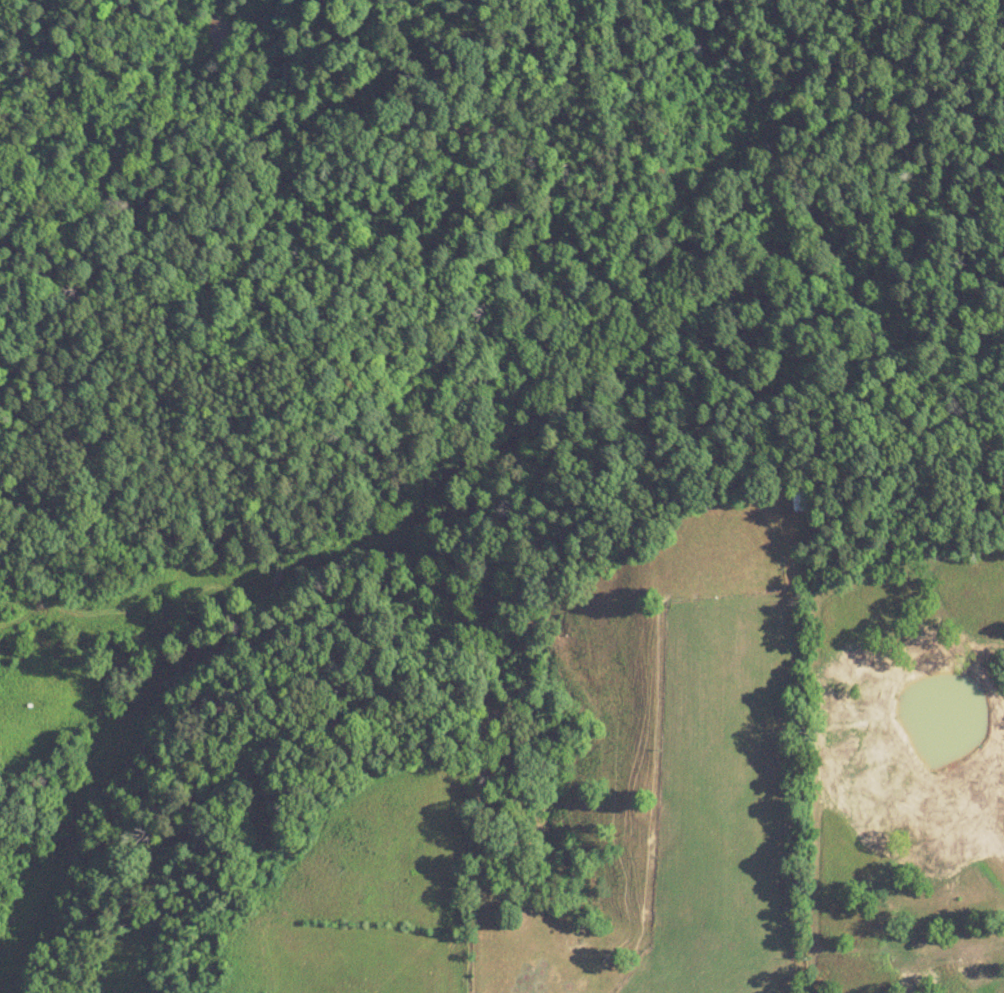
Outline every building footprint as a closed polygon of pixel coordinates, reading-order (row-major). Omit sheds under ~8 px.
[(809,509),(804,484),(791,487),(795,512),(809,509)]
